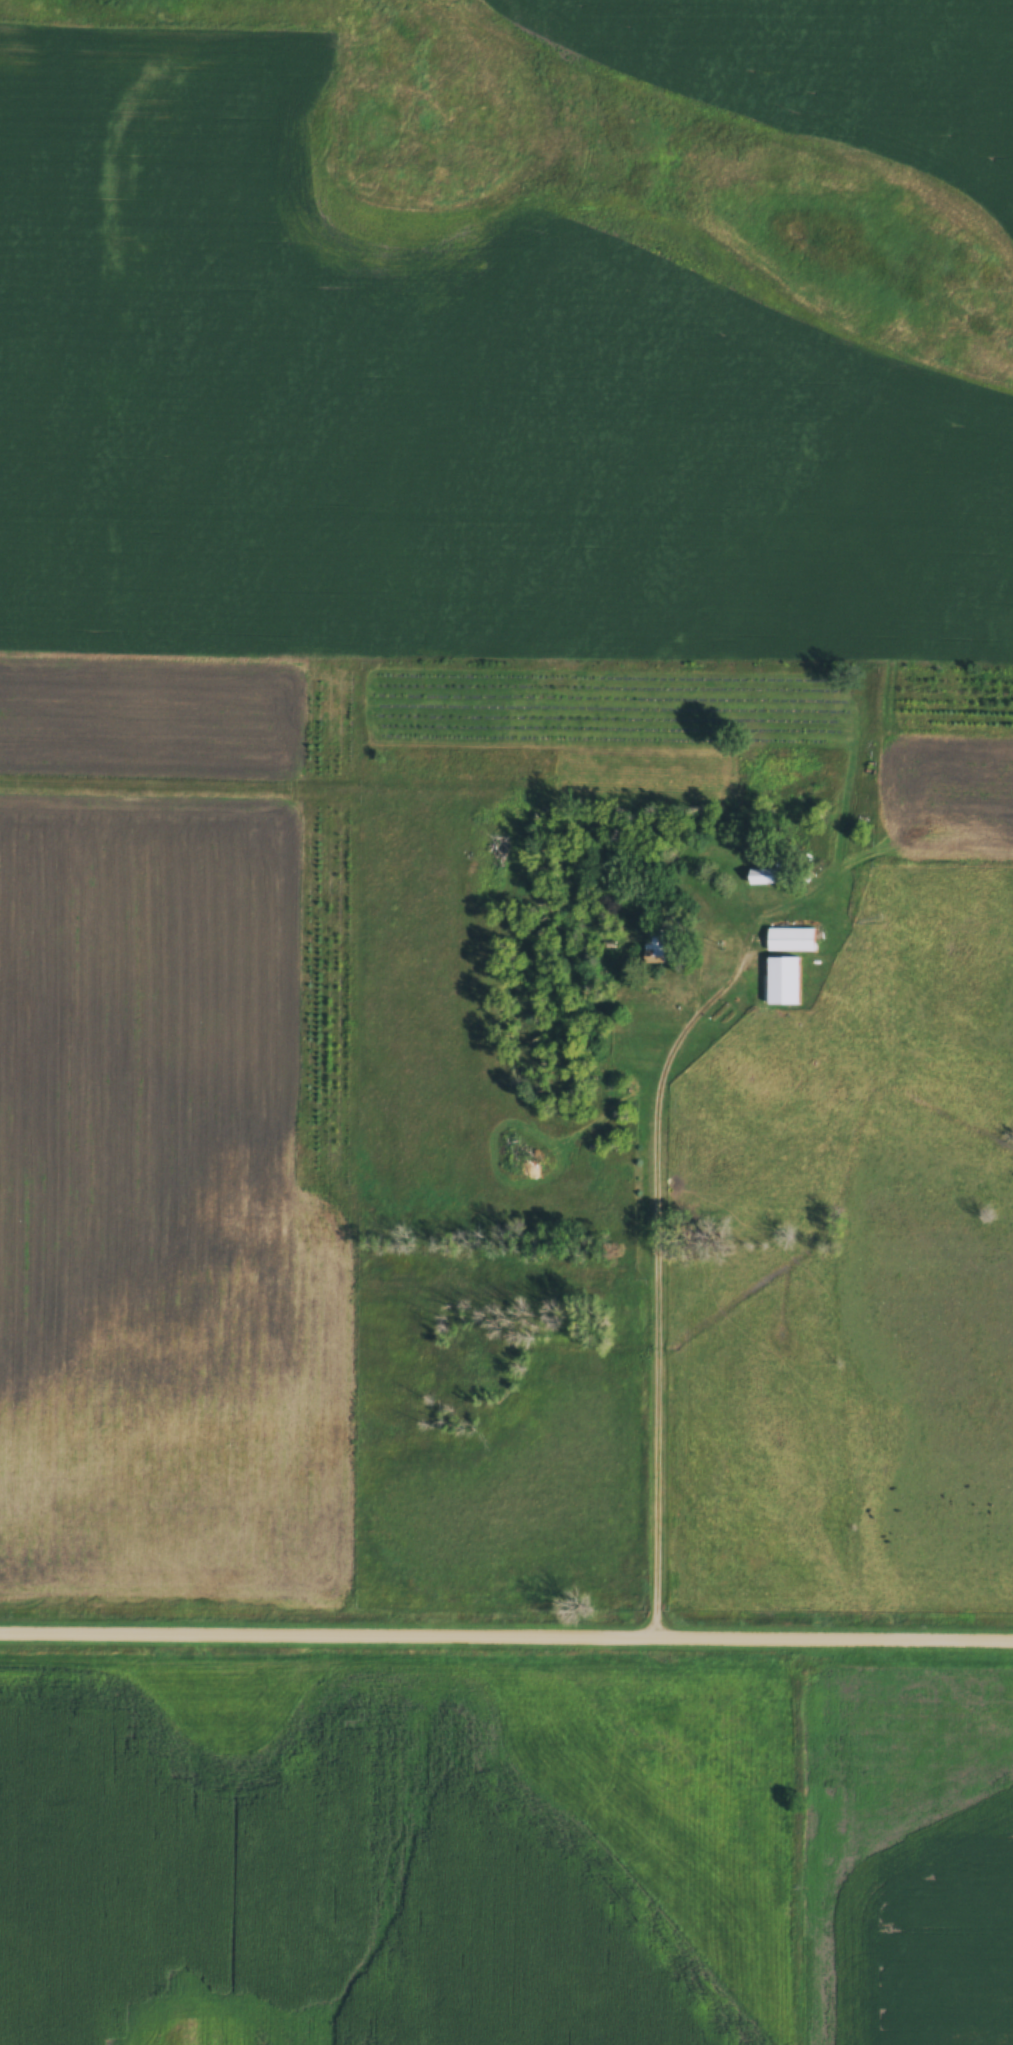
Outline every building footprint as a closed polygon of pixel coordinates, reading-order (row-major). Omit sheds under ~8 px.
[(749,886),(789,886),(789,866),(775,866),(775,870),(749,870),(749,886)] [(814,930),(768,930),(768,953),(814,953),(814,930)] [(660,931),(646,932),(648,960),(662,959),(660,931)] [(799,1006),(799,959),(764,959),(764,1006),(799,1006)]
